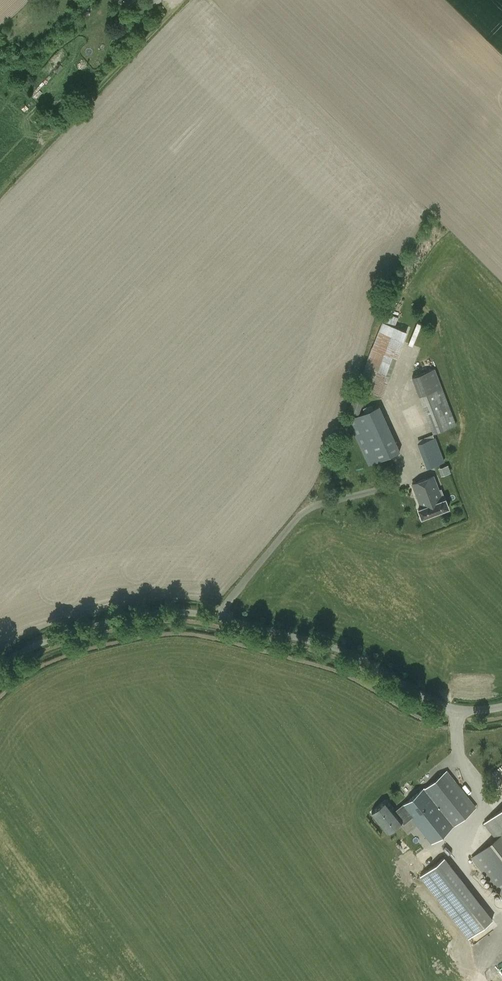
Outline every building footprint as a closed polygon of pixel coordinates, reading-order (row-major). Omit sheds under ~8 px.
[(382,321),(348,410),(360,414),(368,391),(383,397),(408,331),(396,326),(399,317),(388,313),(385,322),(382,321)] [(456,424),(442,387),(435,369),(412,377),(419,395),(433,433),(456,424)] [(376,463),(400,451),(388,424),(380,405),(360,414),(355,417),(348,420),(350,424),(369,465),(376,463)] [(436,436),(417,443),(426,468),(445,461),(436,436)] [(440,475),(450,472),(448,464),(437,467),(440,475)] [(348,472),(341,480),(347,486),(354,477),(348,472)] [(441,488),(438,490),(433,476),(413,484),(422,508),(419,509),(422,518),(448,507),(445,499),(442,500),(441,499),(445,498),(441,488)] [(424,787),(399,807),(400,809),(395,813),(400,819),(407,814),(411,819),(431,844),(474,810),(443,773),(425,788),(424,787)] [(399,807),(394,811),(386,802),(374,812),(390,832),(402,822),(404,824),(411,819),(407,814),(400,819),(395,813),(400,809),(399,807)] [(482,822),(496,839),(471,858),(501,897),(501,807),(482,822)] [(493,919),(482,904),(445,857),(419,877),(457,924),(469,938),(493,919)] [(493,966),(499,975),(501,972),(501,960),(493,966)]
